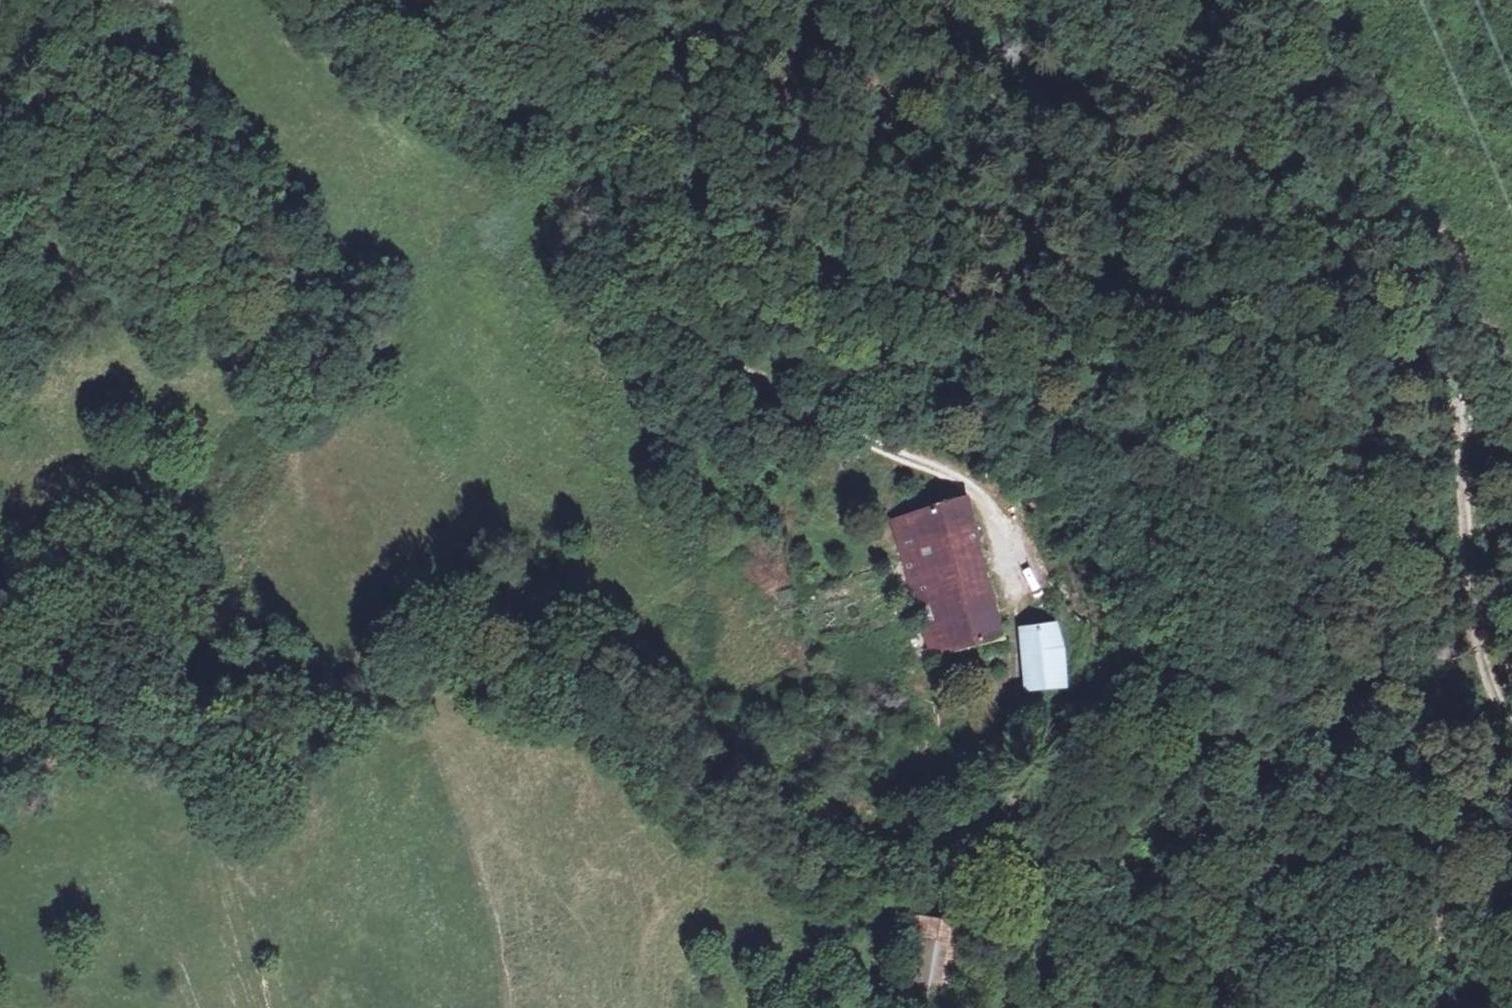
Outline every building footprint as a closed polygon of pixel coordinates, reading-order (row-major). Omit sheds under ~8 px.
[(981,501),(897,514),(925,654),(995,636),(981,501)] [(1052,623),(1022,630),(1018,695),(1047,692),(1046,652),(1054,651),(1052,623)] [(911,992),(950,992),(951,915),(912,915),(911,992)]
